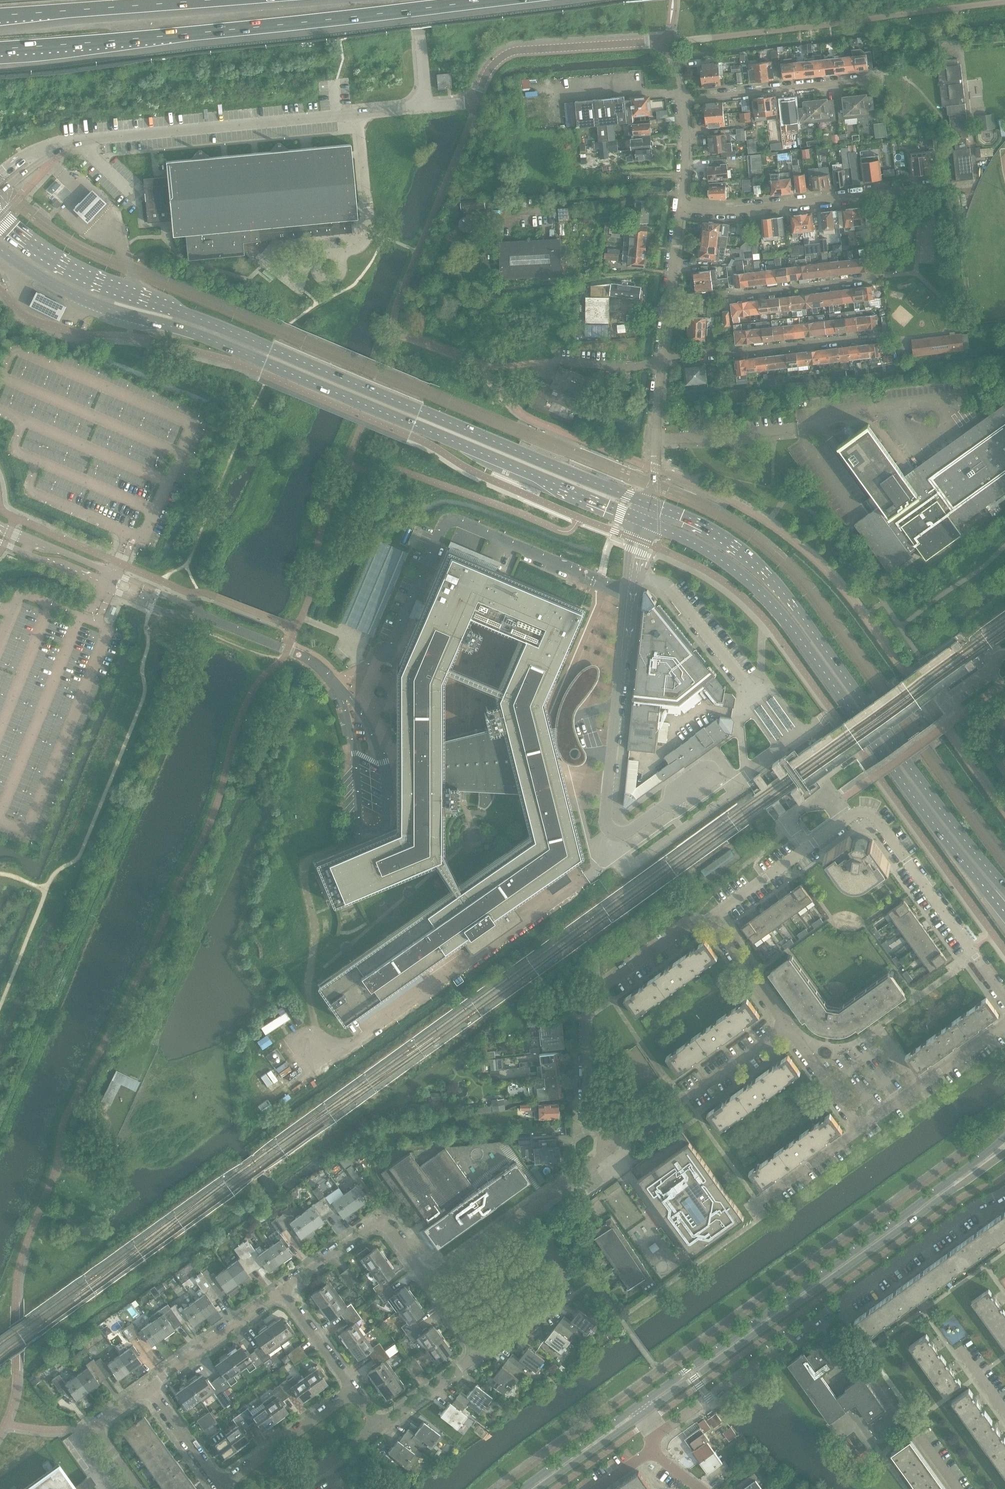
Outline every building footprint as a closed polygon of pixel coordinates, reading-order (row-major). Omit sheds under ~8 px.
[(844,46),(839,47),(840,56),(839,56),(840,72),(856,71),(855,63),(853,63),(852,57),(845,57),(844,46)] [(853,56),(852,57),(853,63),(855,63),(856,71),(857,70),(858,71),(859,70),(872,69),(873,69),(871,52),(865,53),(861,50),(853,50),(853,56)] [(772,61),(760,63),(762,81),(774,80),(773,69),(779,68),(778,62),(777,51),(771,52),(772,61)] [(813,59),(809,60),(810,75),(822,74),(824,75),(825,74),(824,66),(822,66),(822,60),(821,55),(813,56),(813,59)] [(835,58),(822,60),(822,66),(824,66),(825,74),(827,74),(828,75),(830,73),(840,72),(839,56),(835,57),(835,58)] [(782,61),(778,62),(779,68),(780,79),(784,79),(792,77),(794,78),(795,77),(794,69),(796,69),(795,63),(795,58),(782,59),(782,61)] [(949,115),(952,139),(955,139),(956,150),(953,150),(957,181),(974,179),(970,148),(968,148),(966,137),(969,137),(966,112),(965,104),(963,104),(962,98),(965,98),(963,83),(961,84),(960,80),(963,79),(961,65),(959,65),(958,59),(937,61),(940,82),(942,81),(942,86),(940,86),(942,107),(947,106),(948,115),(949,115)] [(796,69),(794,69),(795,77),(810,75),(809,60),(805,60),(805,62),(795,63),(796,69)] [(701,65),(702,76),(720,74),(724,74),(723,62),(701,65)] [(760,63),(749,64),(751,82),(762,81),(760,63)] [(437,75),(438,89),(452,88),(450,73),(437,75)] [(720,74),(702,76),(703,88),(724,85),(724,80),(721,81),(720,74)] [(855,96),(857,118),(875,116),(873,100),(868,100),(867,94),(855,96)] [(776,96),(765,97),(767,120),(778,119),(778,114),(776,101),(776,96)] [(857,118),(855,96),(843,97),(844,108),(839,109),(840,120),(857,118)] [(595,99),(576,101),(578,127),(598,126),(599,141),(600,141),(606,141),(609,140),(607,125),(614,124),(633,122),(633,116),(649,114),(651,111),(650,99),(647,97),(631,99),(631,100),(625,100),(625,97),(595,99)] [(765,97),(753,99),(754,106),(755,117),(756,121),(767,120),(765,97)] [(749,99),(741,100),(743,112),(750,112),(749,99)] [(782,101),(784,125),(798,123),(796,99),(782,101)] [(815,100),(818,122),(836,120),(835,109),(829,110),(828,100),(828,99),(815,100)] [(818,122),(815,100),(804,102),(804,103),(805,113),(799,113),(800,124),(818,122)] [(705,104),(706,116),(724,114),(723,102),(705,104)] [(565,104),(567,128),(577,127),(574,103),(565,104)] [(750,112),(743,112),(744,121),(751,120),(750,112)] [(984,114),(986,129),(997,128),(995,113),(984,114)] [(724,114),(706,116),(707,128),(731,125),(730,114),(724,114)] [(875,122),(876,137),(888,136),(888,122),(875,122)] [(652,133),(652,129),(650,128),(650,123),(633,124),(630,125),(630,136),(634,136),(651,135),(651,134),(652,133)] [(745,129),(737,129),(738,141),(746,141),(745,129)] [(710,144),(730,142),(731,142),(730,134),(725,134),(709,136),(710,144)] [(631,139),(632,150),(652,148),(652,147),(653,145),(653,142),(651,141),(651,137),(631,139)] [(756,139),(749,140),(751,154),(758,153),(756,139)] [(609,140),(606,141),(607,153),(609,153),(608,149),(617,148),(616,140),(615,140),(609,140)] [(600,141),(599,141),(600,154),(601,154),(609,153),(607,153),(606,141),(600,141)] [(730,142),(710,144),(711,153),(721,152),(722,157),(736,156),(736,150),(731,151),(730,142)] [(269,239),(272,239),(315,235),(352,232),(351,219),(357,218),(352,159),(351,152),(351,144),(289,150),(280,143),(277,143),(270,151),(252,153),(210,157),(201,150),(198,150),(191,159),(166,161),(167,177),(143,179),(147,222),(171,220),(173,236),(186,235),(186,241),(188,259),(246,254),(250,257),(248,259),(251,261),(252,259),(253,259),(258,253),(258,252),(262,247),(269,239)] [(849,153),(853,185),(861,184),(856,145),(849,146),(850,153),(849,153)] [(652,148),(632,150),(633,155),(628,157),(628,161),(653,159),(653,155),(654,153),(654,150),(652,148)] [(853,185),(849,153),(848,148),(841,149),(844,169),(843,169),(843,165),(834,166),(834,170),(833,170),(835,187),(853,185)] [(936,164),(935,151),(928,151),(928,155),(911,157),(913,175),(915,174),(917,176),(920,175),(922,174),(931,173),(930,164),(936,164)] [(777,153),(761,154),(762,157),(763,166),(768,165),(767,156),(778,155),(777,153)] [(791,153),(778,155),(778,161),(787,160),(788,163),(792,163),(792,160),(791,153)] [(761,154),(751,155),(753,177),(763,176),(762,166),(762,157),(761,154)] [(879,155),(861,158),(864,182),(882,179),(879,155)] [(710,178),(710,180),(729,178),(727,163),(727,159),(712,161),(713,167),(708,167),(709,174),(708,174),(708,177),(710,178)] [(792,160),(792,163),(794,173),(796,192),(807,191),(807,190),(805,174),(800,174),(798,160),(792,160)] [(819,168),(821,189),(832,188),(832,187),(831,187),(830,174),(829,167),(819,168)] [(821,189),(819,168),(809,169),(809,176),(811,190),(810,190),(821,189)] [(782,194),(780,173),(779,169),(773,170),(773,173),(770,178),(772,195),(771,195),(782,194)] [(780,173),(782,194),(792,193),(790,173),(784,174),(784,172),(780,173)] [(760,179),(753,179),(755,195),(762,194),(760,179)] [(751,180),(743,180),(743,191),(751,191),(751,180)] [(50,190),(49,191),(52,194),(53,193),(61,185),(57,182),(50,190)] [(720,198),(720,200),(727,200),(726,191),(729,191),(729,187),(726,187),(726,186),(726,182),(711,183),(711,187),(710,187),(711,191),(709,193),(709,195),(710,196),(710,198),(720,198)] [(106,207),(91,193),(72,212),(87,226),(106,207)] [(485,199),(477,200),(461,201),(462,210),(486,208),(485,199)] [(53,205),(57,209),(62,204),(58,200),(53,205)] [(634,223),(648,224),(650,202),(636,200),(635,208),(622,206),(621,214),(635,215),(634,223)] [(855,226),(866,225),(864,207),(858,208),(856,208),(854,208),(853,209),(855,226)] [(837,210),(840,228),(840,232),(845,232),(845,228),(855,226),(853,209),(852,209),(850,209),(848,209),(837,210)] [(840,228),(837,210),(832,211),(827,212),(825,212),(822,212),(824,230),(840,228)] [(476,220),(476,218),(474,215),(472,214),(469,213),(466,213),(463,213),(460,215),(459,217),(458,219),(457,222),(457,225),(458,227),(459,229),(460,230),(462,232),(464,232),(465,233),(467,233),(469,232),(471,232),(473,231),(475,229),(476,227),(476,225),(477,224),(477,222),(477,221),(476,220)] [(801,215),(803,233),(814,232),(812,214),(806,214),(804,214),(802,215),(801,215)] [(798,234),(803,233),(801,215),(800,215),(798,215),(796,216),(791,216),(793,235),(794,238),(798,237),(798,234)] [(772,218),(774,240),(774,241),(779,240),(779,236),(785,236),(783,217),(772,218)] [(774,240),(772,218),(762,220),(764,241),(774,240)] [(702,223),(701,230),(704,230),(703,234),(728,236),(730,225),(724,224),(723,224),(704,222),(704,223),(702,223)] [(605,234),(612,234),(613,223),(606,223),(605,234)] [(625,235),(647,237),(648,226),(632,225),(631,231),(625,231),(625,235)] [(701,234),(700,241),(702,241),(702,245),(721,247),(726,248),(727,248),(728,236),(722,236),(703,234),(703,235),(701,234)] [(866,235),(868,246),(875,245),(873,234),(866,235)] [(630,240),(630,246),(646,247),(647,237),(625,235),(624,239),(630,240)] [(848,251),(851,250),(849,237),(842,238),(844,251),(848,251)] [(821,239),(823,253),(829,252),(827,238),(821,239)] [(500,242),(501,279),(562,276),(560,240),(500,242)] [(820,244),(805,245),(806,255),(821,253),(820,244)] [(700,246),(698,256),(700,257),(719,259),(725,260),(726,248),(721,247),(702,245),(702,246),(700,246)] [(623,251),(623,256),(645,257),(646,247),(630,246),(629,251),(623,251)] [(752,250),(741,249),(732,248),(732,251),(744,253),(745,260),(753,259),(752,250)] [(849,260),(850,273),(860,272),(859,259),(854,260),(853,250),(851,250),(848,251),(850,260),(849,260)] [(645,257),(623,256),(622,260),(624,260),(624,266),(644,268),(645,257)] [(806,259),(808,278),(809,278),(819,277),(817,264),(812,265),(811,256),(806,257),(806,259)] [(786,268),(787,281),(798,279),(796,260),(795,258),(789,259),(790,268),(786,268)] [(859,259),(860,272),(872,271),(870,258),(859,259)] [(770,270),(765,271),(766,283),(777,282),(774,259),(769,260),(770,270)] [(781,259),(774,259),(777,282),(787,281),(786,268),(782,269),(781,259)] [(796,260),(798,279),(808,278),(806,259),(796,260)] [(838,262),(839,274),(850,273),(849,260),(838,262)] [(756,272),(755,272),(756,285),(766,283),(765,271),(761,271),(759,261),(755,262),(756,272)] [(838,262),(828,263),(829,275),(839,274),(838,262)] [(829,275),(828,263),(817,264),(819,277),(829,275)] [(746,286),(745,273),(744,273),(743,265),(737,266),(738,274),(734,274),(734,276),(731,277),(731,285),(735,284),(736,287),(746,286)] [(695,279),(695,282),(718,279),(717,270),(711,270),(694,272),(693,276),(695,279)] [(756,285),(755,272),(745,273),(746,286),(747,286),(756,285)] [(695,282),(692,282),(692,287),(696,287),(695,289),(696,292),(713,290),(712,284),(729,282),(728,278),(718,279),(695,282)] [(586,297),(586,324),(610,324),(610,296),(640,299),(640,297),(642,297),(643,295),(643,291),(642,290),(641,290),(641,287),(611,284),(611,285),(591,287),(592,297),(586,297)] [(862,287),(864,300),(865,307),(872,307),(871,299),(875,299),(874,286),(862,287)] [(864,300),(862,287),(852,289),(853,302),(855,301),(855,309),(860,308),(859,301),(864,300)] [(842,290),(843,303),(853,302),(852,289),(842,290)] [(65,305),(34,290),(28,304),(58,319),(65,305)] [(831,291),(834,311),(841,310),(841,307),(839,307),(839,303),(843,303),(842,290),(831,291)] [(831,291),(821,293),(822,306),(830,305),(831,312),(834,311),(831,291)] [(821,293),(810,294),(812,307),(813,307),(814,314),(818,313),(817,306),(822,306),(821,293)] [(800,295),(802,315),(807,314),(806,307),(812,307),(810,294),(800,295)] [(790,297),(791,309),(792,309),(793,312),(798,311),(798,315),(802,315),(800,295),(790,297)] [(779,298),(781,317),(789,317),(788,310),(791,309),(790,297),(779,298)] [(769,299),(771,319),(781,317),(779,298),(769,299)] [(769,299),(758,300),(761,320),(771,319),(769,299)] [(749,301),(748,301),(750,314),(756,314),(757,320),(761,320),(758,300),(749,301)] [(750,314),(748,301),(738,303),(733,303),(732,305),(734,323),(741,322),(740,316),(750,314)] [(855,311),(857,330),(867,329),(865,309),(855,311)] [(865,309),(867,329),(878,328),(877,315),(872,315),(872,309),(865,309)] [(857,330),(855,311),(844,312),(847,331),(857,330)] [(844,312),(834,313),(836,333),(847,331),(844,312)] [(836,333),(834,313),(830,314),(830,320),(828,321),(827,314),(823,314),(826,334),(836,333)] [(823,314),(813,316),(816,335),(826,334),(823,314)] [(810,323),(803,323),(805,336),(816,335),(813,316),(809,316),(810,323)] [(689,328),(708,329),(708,322),(706,322),(706,318),(689,317),(689,318),(688,317),(688,321),(689,321),(689,328)] [(793,325),(795,338),(805,336),(803,323),(801,324),(800,317),(793,318),(794,325),(793,325)] [(761,322),(764,341),(774,340),(772,327),(769,327),(768,321),(761,322)] [(81,328),(87,331),(90,324),(84,322),(81,328)] [(752,330),(753,343),(754,343),(755,342),(764,341),(761,322),(756,323),(757,329),(752,330)] [(753,343),(752,330),(751,323),(741,324),(734,325),(736,343),(738,344),(743,344),(753,343)] [(586,325),(585,337),(609,337),(609,325),(586,325)] [(795,338),(793,325),(783,326),(784,339),(795,338)] [(713,334),(731,332),(731,326),(725,327),(724,327),(717,327),(712,328),(713,334)] [(783,326),(772,327),(774,340),(784,339),(783,326)] [(708,329),(689,328),(689,335),(688,335),(688,338),(689,338),(689,339),(705,340),(705,335),(708,336),(708,329)] [(913,341),(914,356),(964,350),(970,349),(968,335),(962,336),(913,341)] [(869,345),(871,358),(872,366),(879,365),(879,363),(882,362),(881,357),(882,357),(880,343),(869,345)] [(859,346),(860,359),(871,358),(869,345),(859,346)] [(860,359),(859,346),(848,347),(850,360),(860,359)] [(838,348),(840,361),(850,360),(848,347),(838,348)] [(828,350),(829,363),(840,361),(838,348),(828,350)] [(828,350),(818,351),(819,364),(820,370),(825,369),(825,367),(830,366),(829,363),(828,350)] [(807,352),(808,365),(819,364),(818,351),(807,352)] [(807,352),(796,353),(798,366),(808,365),(807,352)] [(798,366),(796,353),(786,354),(788,368),(788,372),(799,370),(798,366)] [(776,356),(777,369),(778,369),(779,378),(780,378),(780,381),(783,381),(782,368),(788,368),(786,354),(776,356)] [(776,356),(766,357),(767,370),(777,369),(776,356)] [(766,357),(755,358),(757,371),(767,370),(766,357)] [(755,358),(745,359),(747,372),(757,371),(755,358)] [(747,372),(745,359),(734,360),(737,381),(748,380),(747,372)] [(705,382),(706,382),(704,364),(703,364),(703,365),(686,367),(686,366),(687,376),(686,378),(686,380),(687,382),(688,384),(689,384),(688,384),(705,382)] [(551,387),(582,401),(591,380),(561,367),(551,387)] [(889,572),(912,555),(910,553),(918,547),(927,559),(962,533),(956,526),(976,512),(988,504),(989,506),(992,503),(991,502),(998,496),(999,498),(1004,494),(1004,492),(1004,404),(998,409),(998,410),(995,412),(994,411),(990,413),(992,415),(976,426),(915,469),(916,471),(906,477),(869,427),(841,448),(882,505),(855,524),(877,555),(889,572)] [(318,985),(344,1022),(581,855),(543,701),(582,608),(448,551),(400,664),(397,663),(397,785),(397,829),(316,863),(334,904),(442,859),(442,809),(454,809),(454,803),(457,803),(457,785),(480,786),(482,788),(481,790),(480,791),(480,792),(481,799),(480,805),(484,807),(485,807),(488,804),(490,801),(492,797),(493,793),(493,789),(494,787),(518,788),(530,836),(458,886),(453,890),(318,985)] [(644,606),(644,610),(643,610),(640,639),(641,640),(640,646),(639,646),(635,682),(636,682),(636,689),(634,689),(628,750),(630,750),(656,753),(660,711),(663,711),(666,708),(669,709),(670,703),(680,704),(698,690),(709,704),(733,708),(734,708),(736,698),(733,694),(725,693),(726,686),(725,686),(724,686),(716,676),(717,675),(710,666),(709,667),(705,662),(706,661),(696,650),(695,650),(691,645),(692,644),(660,605),(659,606),(656,602),(657,601),(648,590),(647,590),(648,590),(645,591),(643,605),(644,606)] [(732,721),(733,718),(731,718),(721,716),(721,719),(718,719),(673,750),(674,751),(665,757),(670,764),(658,772),(658,773),(664,781),(669,778),(685,766),(686,767),(700,757),(730,736),(730,733),(733,733),(735,721),(732,721)] [(780,760),(773,764),(777,769),(783,765),(788,772),(794,767),(791,761),(786,756),(780,760)] [(797,797),(801,802),(807,797),(813,792),(809,787),(818,780),(819,779),(815,774),(798,786),(803,793),(797,797)] [(624,806),(624,805),(627,807),(626,807),(627,808),(638,800),(634,795),(631,793),(625,792),(624,806)] [(833,865),(831,867),(837,875),(838,877),(840,879),(842,881),(844,883),(846,884),(849,885),(851,886),(854,886),(857,886),(859,886),(861,886),(864,886),(866,885),(869,884),(871,883),(873,881),(882,875),(880,873),(891,865),(876,843),(871,846),(868,841),(869,840),(868,840),(867,839),(866,838),(865,837),(863,837),(861,837),(860,836),(858,837),(857,837),(855,837),(854,838),(855,839),(849,843),(846,839),(825,854),(833,865)] [(731,849),(701,871),(706,877),(735,855),(731,849)] [(548,884),(553,891),(569,880),(568,879),(564,882),(559,876),(548,884)] [(794,890),(806,906),(813,900),(801,884),(794,890)] [(787,895),(798,911),(806,906),(794,890),(787,895)] [(779,900),(791,916),(798,911),(787,895),(779,900)] [(779,900),(772,905),(784,922),(791,916),(779,900)] [(888,912),(894,920),(910,908),(905,900),(888,912)] [(765,911),(776,927),(784,922),(772,905),(765,911)] [(894,920),(899,927),(915,915),(910,908),(894,920)] [(757,916),(769,932),(776,927),(765,911),(757,916)] [(915,915),(899,927),(904,934),(920,922),(915,915)] [(750,921),(762,937),(769,932),(757,916),(750,921)] [(762,937),(750,921),(742,927),(754,943),(762,937)] [(926,930),(920,922),(904,934),(910,942),(926,930)] [(910,942),(915,949),(931,938),(926,930),(910,942)] [(915,949),(920,957),(937,945),(931,938),(915,949)] [(680,959),(692,975),(717,957),(706,941),(680,959)] [(937,945),(920,957),(925,964),(942,952),(937,945)] [(942,952),(925,964),(931,971),(947,960),(942,952)] [(827,1009),(791,958),(771,972),(804,1018),(807,1016),(810,1020),(811,1022),(813,1024),(815,1026),(817,1027),(819,1028),(821,1029),(823,1030),(826,1031),(835,1032),(837,1032),(840,1032),(843,1032),(845,1032),(847,1031),(849,1030),(851,1029),(853,1028),(858,1024),(859,1027),(905,994),(891,974),(841,1011),(827,1009)] [(692,975),(680,959),(655,977),(667,993),(692,975)] [(667,993),(655,977),(641,988),(626,999),(637,1015),(667,993)] [(955,1021),(967,1037),(998,1014),(987,998),(955,1021)] [(722,1017),(734,1033),(759,1015),(748,999),(722,1017)] [(262,1027),(266,1034),(291,1018),(287,1011),(262,1027)] [(697,1035),(709,1052),(734,1033),(722,1017),(697,1035)] [(932,1038),(943,1054),(967,1037),(955,1021),(932,1038)] [(538,1029),(539,1036),(562,1034),(560,1022),(540,1024),(541,1029),(538,1029)] [(562,1034),(539,1036),(540,1044),(542,1044),(542,1048),(563,1046),(562,1034)] [(709,1052),(697,1035),(667,1057),(679,1073),(709,1052)] [(943,1054),(932,1038),(907,1056),(918,1072),(943,1054)] [(527,1067),(540,1065),(558,1063),(558,1059),(559,1056),(557,1054),(557,1052),(539,1054),(526,1056),(527,1067)] [(763,1074),(775,1090),(800,1072),(789,1056),(763,1074)] [(489,1060),(491,1071),(504,1069),(503,1058),(489,1060)] [(559,1065),(558,1063),(540,1065),(541,1076),(560,1074),(559,1070),(560,1067),(559,1065)] [(137,1090),(141,1080),(116,1070),(104,1101),(113,1104),(121,1083),(137,1090)] [(534,1082),(534,1088),(561,1085),(560,1081),(561,1078),(560,1075),(560,1074),(541,1076),(535,1077),(534,1082)] [(738,1093),(749,1108),(775,1090),(763,1074),(738,1093)] [(561,1085),(534,1088),(534,1093),(536,1099),(544,1098),(563,1097),(563,1096),(562,1096),(562,1092),(563,1089),(561,1087),(561,1085)] [(433,1092),(433,1104),(442,1104),(442,1092),(433,1092)] [(749,1108),(738,1093),(708,1114),(720,1130),(749,1108)] [(534,1110),(535,1118),(558,1118),(558,1117),(559,1115),(559,1111),(557,1110),(557,1104),(536,1105),(536,1110),(534,1110)] [(805,1132),(817,1148),(842,1130),(831,1114),(805,1132)] [(745,1218),(683,1132),(632,1169),(693,1255),(745,1218)] [(805,1132),(780,1151),(791,1167),(817,1148),(805,1132)] [(526,1133),(519,1134),(519,1145),(527,1145),(526,1133)] [(544,1161),(545,1162),(547,1161),(558,1160),(557,1147),(534,1148),(535,1162),(544,1161)] [(417,1223),(425,1218),(429,1224),(423,1228),(424,1229),(425,1228),(438,1246),(437,1247),(437,1248),(530,1181),(516,1162),(463,1200),(459,1195),(470,1187),(471,1186),(471,1185),(471,1184),(445,1148),(419,1167),(409,1154),(410,1153),(410,1152),(381,1174),(417,1223)] [(791,1167),(780,1151),(750,1172),(762,1188),(791,1167)] [(346,1169),(354,1180),(359,1177),(351,1165),(346,1169)] [(343,1194),(355,1209),(366,1201),(361,1194),(364,1192),(358,1184),(343,1194)] [(325,1197),(319,1200),(328,1212),(333,1209),(336,1213),(339,1211),(343,1217),(355,1209),(343,1194),(332,1202),(330,1204),(325,1197)] [(301,1214),(312,1230),(323,1222),(321,1218),(328,1212),(319,1200),(315,1204),(301,1214)] [(990,1223),(990,1224),(995,1231),(996,1232),(1001,1239),(1001,1240),(1002,1240),(1004,1238),(1004,1212),(996,1218),(996,1219),(990,1223)] [(283,1214),(276,1219),(284,1231),(288,1228),(300,1244),(315,1233),(312,1230),(301,1214),(296,1218),(294,1216),(283,1214)] [(269,1248),(280,1263),(291,1255),(286,1248),(289,1246),(280,1234),(284,1231),(276,1219),(275,1220),(273,1216),(269,1219),(271,1222),(277,1230),(268,1236),(274,1244),(269,1248)] [(640,1282),(645,1290),(655,1282),(611,1218),(607,1221),(608,1222),(595,1231),(599,1236),(596,1237),(631,1288),(640,1282)] [(983,1228),(963,1243),(975,1259),(976,1258),(996,1244),(1001,1240),(1002,1240),(1001,1240),(1001,1239),(996,1232),(995,1231),(990,1224),(990,1223),(989,1224),(984,1227),(983,1228)] [(280,1263),(269,1248),(264,1251),(260,1246),(254,1250),(247,1240),(240,1245),(239,1246),(254,1266),(259,1262),(261,1266),(264,1264),(269,1271),(280,1263)] [(975,1259),(963,1243),(936,1262),(948,1279),(975,1259)] [(238,1260),(227,1268),(238,1283),(249,1275),(246,1271),(254,1266),(239,1246),(234,1249),(241,1258),(238,1260)] [(362,1258),(371,1270),(386,1260),(377,1247),(371,1252),(367,1247),(356,1255),(360,1260),(362,1258)] [(373,1287),(378,1295),(390,1287),(386,1282),(390,1279),(388,1277),(395,1272),(386,1260),(371,1270),(380,1283),(373,1287)] [(915,1277),(909,1281),(910,1282),(915,1289),(915,1290),(920,1297),(921,1298),(927,1294),(948,1279),(936,1262),(915,1277)] [(207,1269),(202,1273),(216,1293),(218,1295),(226,1289),(231,1297),(242,1289),(238,1283),(227,1268),(216,1276),(214,1273),(211,1275),(207,1269)] [(343,1272),(352,1284),(358,1280),(349,1268),(343,1272)] [(352,1284),(343,1272),(339,1275),(348,1287),(352,1284)] [(194,1302),(205,1317),(216,1309),(212,1302),(215,1300),(212,1296),(216,1293),(202,1273),(193,1279),(201,1291),(195,1295),(197,1299),(194,1302)] [(312,1294),(321,1307),(338,1294),(327,1279),(316,1288),(317,1290),(312,1294)] [(902,1286),(882,1301),(894,1318),(915,1302),(920,1299),(921,1298),(920,1297),(915,1290),(915,1289),(910,1282),(909,1281),(908,1282),(903,1286),(902,1286)] [(393,1292),(390,1287),(378,1295),(384,1303),(388,1300),(396,1312),(399,1310),(414,1299),(405,1286),(398,1291),(397,1289),(393,1292)] [(989,1326),(1004,1315),(1004,1312),(989,1289),(971,1301),(989,1326)] [(340,1315),(344,1320),(356,1311),(350,1303),(347,1306),(338,1294),(321,1307),(330,1319),(335,1315),(337,1317),(340,1315)] [(401,1327),(407,1335),(418,1326),(415,1321),(418,1318),(417,1316),(423,1311),(414,1299),(399,1310),(408,1322),(401,1327)] [(867,1337),(894,1318),(882,1301),(855,1320),(858,1324),(867,1337)] [(176,1304),(171,1308),(179,1320),(184,1316),(187,1320),(189,1318),(194,1325),(205,1317),(194,1302),(181,1311),(176,1304)] [(152,1322),(163,1337),(174,1329),(171,1325),(179,1320),(171,1308),(165,1311),(166,1312),(152,1322)] [(559,1322),(571,1331),(575,1326),(584,1333),(583,1334),(584,1333),(586,1335),(590,1330),(591,1331),(592,1329),(591,1328),(595,1323),(596,1324),(596,1323),(581,1311),(581,1310),(581,1309),(571,1322),(564,1316),(559,1322)] [(340,1333),(349,1346),(364,1336),(355,1324),(362,1319),(356,1311),(344,1320),(347,1325),(344,1327),(346,1329),(340,1333)] [(989,1326),(1004,1348),(1004,1315),(989,1326)] [(268,1327),(278,1342),(281,1346),(294,1336),(293,1334),(295,1333),(287,1322),(285,1324),(280,1318),(268,1327)] [(132,1323),(127,1327),(135,1338),(140,1335),(144,1341),(147,1339),(152,1345),(163,1337),(152,1322),(138,1331),(132,1323)] [(571,1331),(559,1322),(554,1329),(553,1328),(544,1340),(558,1351),(556,1352),(557,1353),(561,1355),(565,1350),(566,1348),(565,1347),(569,1342),(570,1342),(571,1342),(566,1338),(571,1331)] [(418,1326),(407,1335),(412,1342),(419,1337),(427,1349),(442,1338),(433,1326),(427,1330),(426,1328),(422,1331),(418,1326)] [(110,1327),(105,1330),(109,1338),(115,1334),(110,1327)] [(135,1338),(127,1327),(122,1330),(130,1341),(135,1338)] [(255,1351),(264,1363),(267,1367),(272,1363),(269,1359),(271,1358),(266,1351),(278,1342),(268,1327),(255,1336),(260,1342),(258,1344),(260,1347),(255,1351)] [(909,1347),(927,1371),(944,1358),(926,1334),(909,1347)] [(364,1336),(349,1346),(358,1358),(364,1354),(366,1356),(369,1354),(373,1359),(385,1350),(379,1342),(372,1347),(364,1336)] [(442,1338),(427,1349),(433,1356),(430,1358),(436,1365),(446,1358),(444,1355),(451,1351),(442,1338)] [(119,1355),(130,1371),(142,1363),(137,1356),(140,1354),(133,1345),(119,1355)] [(808,1356),(805,1352),(788,1364),(789,1365),(789,1364),(799,1378),(799,1379),(809,1393),(810,1393),(820,1407),(819,1407),(820,1408),(820,1407),(830,1421),(830,1422),(847,1410),(846,1410),(837,1398),(821,1374),(826,1370),(828,1372),(830,1371),(829,1370),(834,1366),(834,1367),(835,1366),(820,1345),(812,1351),(814,1352),(808,1356)] [(228,1356),(239,1370),(246,1365),(250,1371),(255,1367),(256,1369),(264,1363),(255,1351),(250,1354),(248,1351),(246,1352),(241,1346),(228,1356)] [(287,1355),(291,1360),(303,1351),(300,1346),(287,1355)] [(507,1360),(519,1369),(524,1363),(532,1369),(531,1371),(532,1371),(536,1365),(539,1368),(541,1366),(540,1365),(544,1360),(545,1360),(538,1354),(538,1355),(529,1348),(529,1347),(522,1355),(519,1359),(513,1353),(507,1360)] [(385,1350),(373,1359),(376,1364),(373,1366),(375,1368),(368,1373),(377,1385),(392,1374),(386,1367),(389,1365),(386,1361),(390,1358),(385,1350)] [(303,1351),(291,1360),(294,1365),(307,1356),(303,1351)] [(96,1361),(104,1373),(109,1370),(112,1374),(114,1372),(119,1379),(130,1371),(119,1355),(105,1365),(100,1358),(96,1361)] [(216,1379),(225,1391),(232,1386),(231,1384),(236,1380),(233,1375),(239,1370),(228,1356),(216,1364),(221,1370),(219,1372),(221,1376),(216,1379)] [(409,1362),(418,1374),(424,1370),(415,1358),(409,1362)] [(944,1358),(927,1371),(944,1395),(961,1383),(944,1358)] [(87,1368),(77,1376),(88,1391),(99,1383),(97,1379),(104,1373),(96,1361),(94,1359),(85,1365),(87,1368)] [(519,1369),(507,1360),(502,1366),(493,1378),(499,1383),(496,1387),(504,1393),(506,1390),(510,1384),(514,1386),(515,1385),(514,1384),(518,1378),(519,1379),(514,1375),(519,1369)] [(418,1374),(409,1362),(404,1365),(413,1378),(418,1374)] [(304,1378),(314,1392),(327,1383),(323,1377),(325,1376),(317,1365),(314,1367),(316,1369),(304,1378)] [(88,1391),(77,1376),(66,1383),(60,1374),(52,1380),(60,1392),(65,1388),(73,1400),(76,1397),(77,1399),(88,1391)] [(392,1374),(377,1385),(386,1398),(392,1393),(394,1395),(405,1388),(403,1385),(401,1387),(392,1374)] [(189,1384),(200,1399),(212,1390),(217,1397),(225,1391),(216,1379),(211,1383),(209,1379),(206,1381),(202,1375),(189,1384)] [(280,1385),(288,1397),(293,1393),(295,1397),(298,1395),(302,1401),(314,1392),(304,1378),(298,1382),(293,1375),(280,1385)] [(847,1391),(839,1397),(837,1398),(846,1410),(856,1403),(869,1421),(886,1408),(863,1376),(846,1388),(847,1391)] [(200,1399),(189,1384),(177,1393),(181,1399),(179,1401),(187,1411),(189,1409),(188,1407),(200,1399)] [(263,1403),(265,1406),(275,1420),(288,1412),(283,1405),(286,1403),(283,1400),(288,1397),(280,1385),(272,1390),(275,1394),(263,1403)] [(489,1403),(488,1402),(492,1396),(493,1397),(477,1385),(471,1392),(470,1392),(467,1396),(461,1391),(456,1398),(464,1404),(463,1405),(466,1407),(468,1404),(480,1413),(487,1403),(488,1404),(489,1403)] [(952,1401),(972,1428),(989,1416),(969,1388),(952,1401)] [(464,1404),(456,1398),(445,1411),(444,1410),(441,1415),(457,1428),(466,1416),(462,1413),(466,1407),(463,1405),(464,1404)] [(276,1422),(275,1420),(265,1406),(253,1414),(248,1408),(241,1413),(249,1425),(254,1422),(256,1425),(259,1423),(263,1429),(267,1426),(268,1428),(276,1422)] [(197,1420),(200,1425),(213,1416),(209,1411),(197,1420)] [(249,1425),(241,1413),(233,1419),(238,1426),(226,1434),(236,1449),(249,1440),(244,1434),(247,1432),(244,1429),(249,1425)] [(709,1419),(714,1426),(721,1421),(716,1414),(709,1419)] [(213,1416),(200,1425),(204,1430),(216,1421),(213,1416)] [(991,1456),(1004,1446),(1004,1438),(989,1416),(972,1428),(991,1456)] [(167,1488),(194,1488),(142,1418),(124,1430),(167,1488)] [(699,1424),(701,1427),(687,1437),(696,1449),(693,1451),(701,1462),(715,1452),(707,1441),(710,1440),(705,1433),(711,1429),(704,1420),(699,1424)] [(402,1437),(414,1445),(420,1437),(431,1445),(440,1434),(441,1434),(425,1422),(419,1430),(418,1429),(415,1434),(408,1429),(402,1437)] [(236,1449),(226,1434),(214,1443),(212,1441),(210,1443),(217,1453),(219,1452),(224,1458),(236,1449)] [(414,1445),(402,1437),(399,1441),(398,1441),(388,1453),(402,1463),(401,1464),(405,1467),(418,1450),(413,1446),(414,1445)] [(918,1488),(943,1488),(912,1446),(909,1441),(892,1453),(918,1488)] [(991,1456),(1004,1474),(1004,1446),(991,1456)] [(715,1452),(701,1462),(708,1473),(712,1471),(715,1476),(729,1466),(725,1460),(722,1462),(715,1452)] [(59,1464),(24,1488),(77,1488),(59,1464)] [(338,1472),(342,1478),(352,1471),(348,1465),(338,1472)] [(352,1471),(342,1478),(346,1483),(355,1476),(352,1471)] [(651,1488),(639,1471),(631,1477),(639,1488),(651,1488)] [(756,1480),(759,1479),(755,1473),(741,1482),(745,1488),(743,1488),(762,1488),(756,1480)] [(91,1474),(83,1480),(88,1488),(97,1482),(91,1474)] [(355,1476),(346,1483),(349,1488),(359,1481),(355,1476)] [(631,1477),(622,1483),(627,1488),(639,1488),(631,1477)] [(350,1488),(359,1488),(363,1486),(359,1481),(349,1488),(350,1488)]
